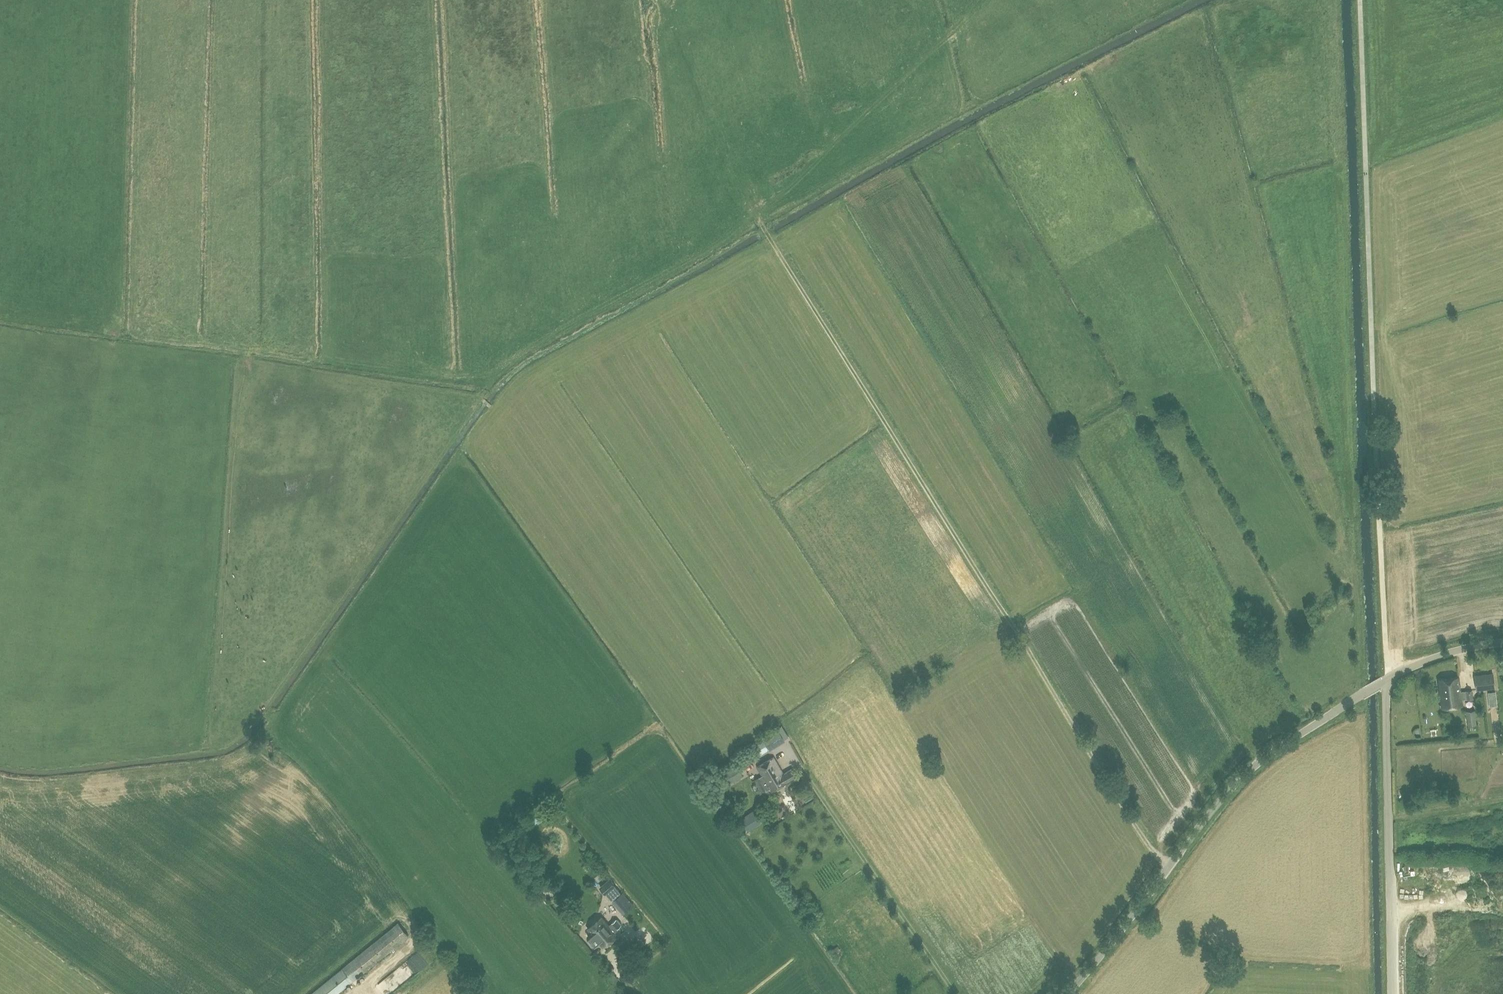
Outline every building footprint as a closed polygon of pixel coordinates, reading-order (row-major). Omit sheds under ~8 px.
[(1475,675),(1477,689),(1494,687),(1493,673),(1475,675)] [(1462,699),(1473,698),(1472,690),(1461,691),(1459,677),(1438,679),(1442,708),(1463,705),(1462,699)] [(1496,705),(1495,691),(1488,692),(1490,706),(1496,705)] [(1466,711),(1468,725),(1477,724),(1475,710),(1466,711)] [(791,769),(784,774),(774,757),(757,767),(762,775),(754,780),(762,791),(766,789),(767,790),(770,788),(772,791),(796,776),(791,769)] [(728,783),(742,775),(736,764),(722,772),(728,783)] [(741,819),(748,830),(761,821),(753,810),(741,819)] [(610,879),(600,887),(605,893),(606,893),(612,900),(621,892),(615,885),(616,885),(610,879)] [(614,899),(625,912),(634,905),(623,892),(614,899)] [(614,931),(621,925),(617,919),(609,925),(601,917),(588,928),(591,932),(587,935),(596,946),(600,942),(604,946),(617,935),(614,931)] [(410,935),(399,921),(310,993),(337,993),(410,935)] [(644,926),(634,932),(641,943),(651,937),(644,926)] [(430,957),(436,951),(427,942),(422,947),(430,957)] [(395,985),(420,966),(411,955),(381,978),(386,984),(391,979),(395,985)]
